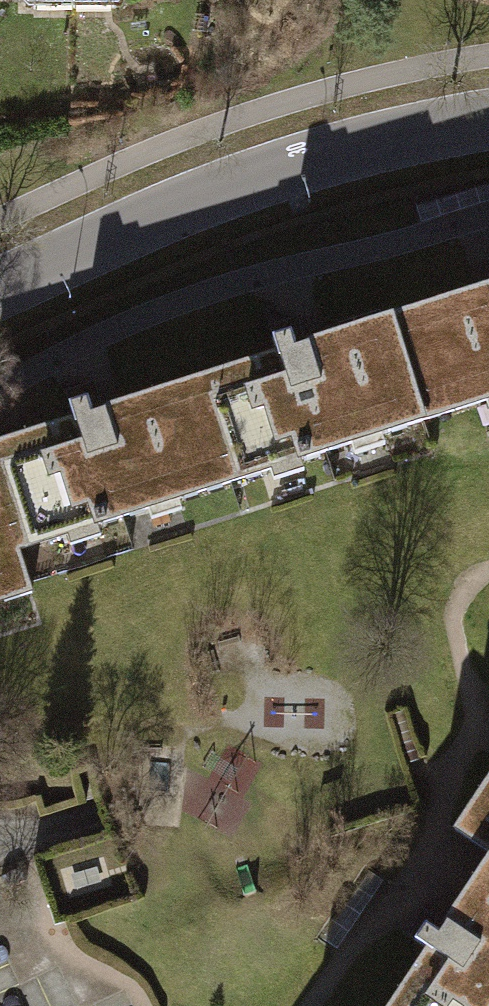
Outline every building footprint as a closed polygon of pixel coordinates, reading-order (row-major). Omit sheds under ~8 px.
[(79,18),(186,19),(187,0),(0,0),(0,18),(79,18)] [(394,315),(430,423),(488,404),(488,285),(394,315)] [(394,315),(224,371),(261,479),(430,423),(394,315)] [(0,446),(0,520),(14,561),(261,479),(224,371),(0,446)] [(27,600),(14,561),(0,520),(0,609),(27,600)] [(459,819),(488,838),(488,773),(459,819)] [(387,1001),(395,1005),(488,1005),(488,843),(387,1001)]
